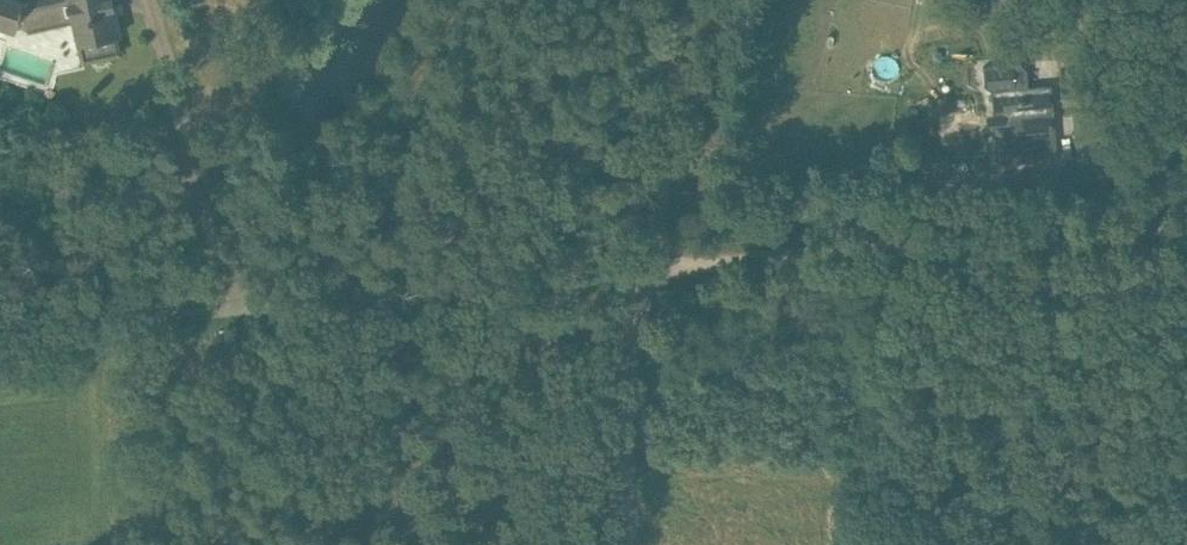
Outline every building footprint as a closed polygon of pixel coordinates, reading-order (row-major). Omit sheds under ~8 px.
[(13,33),(18,18),(21,19),(23,12),(69,2),(77,38),(82,61),(120,53),(116,35),(120,34),(115,10),(112,11),(110,0),(33,0),(24,2),(17,0),(0,0),(0,29),(13,33)] [(986,86),(991,90),(997,157),(1004,162),(1056,158),(1050,85),(1025,87),(1024,68),(1018,64),(985,67),(986,86)] [(1076,153),(1123,148),(1119,101),(1072,105),(1076,153)]
